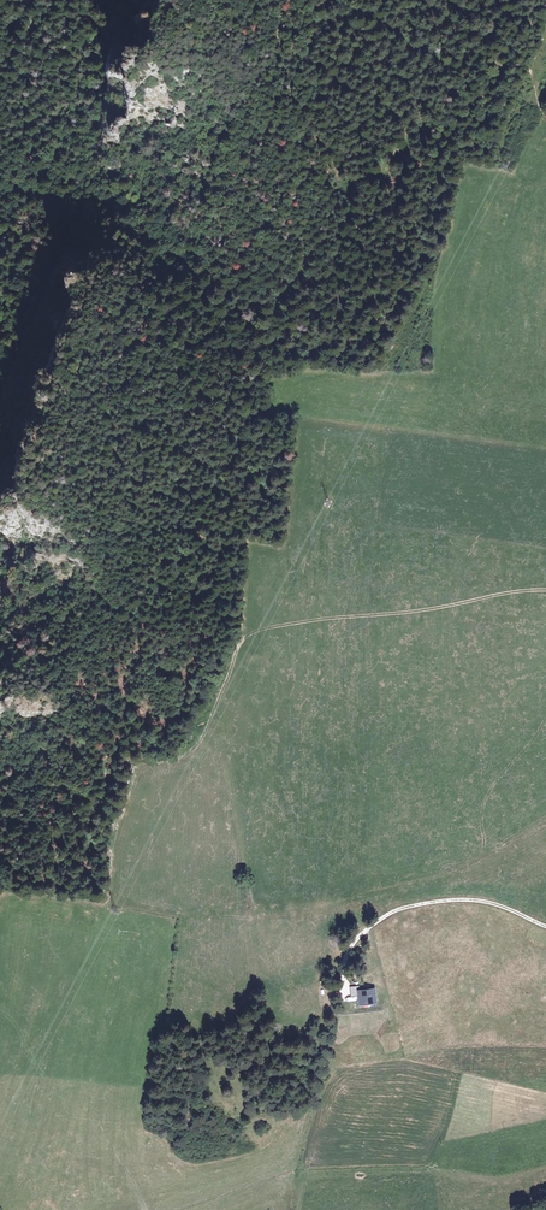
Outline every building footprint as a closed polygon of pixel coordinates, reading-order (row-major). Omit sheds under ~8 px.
[(360,992),(360,1003),(375,1002),(374,991),(360,992)]
